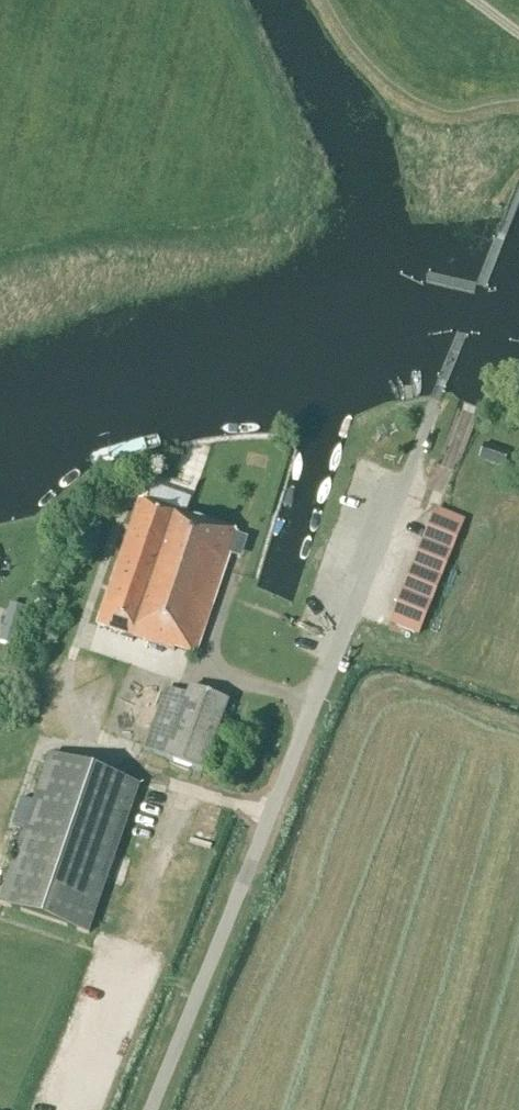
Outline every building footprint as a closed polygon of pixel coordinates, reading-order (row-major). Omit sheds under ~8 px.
[(505,469),(510,454),(483,444),(477,460),(505,469)] [(196,656),(237,533),(139,501),(97,626),(124,635),(122,640),(133,643),(134,638),(175,652),(176,649),(196,656)] [(456,540),(464,521),(436,510),(429,529),(456,540)] [(451,553),(456,540),(429,529),(424,542),(451,553)] [(451,553),(424,542),(418,554),(446,565),(451,553)] [(441,578),(446,565),(418,554),(414,567),(432,575),(441,578)] [(428,585),(432,575),(414,567),(411,566),(406,577),(428,585)] [(424,597),(428,585),(406,577),(402,588),(424,597)] [(419,608),(424,597),(402,588),(397,600),(419,608)] [(11,605),(0,640),(0,647),(13,651),(26,610),(11,605)] [(228,703),(193,687),(191,687),(187,700),(168,693),(147,750),(166,756),(165,758),(202,772),(228,703)] [(231,734),(234,725),(227,723),(224,732),(231,734)] [(0,902),(0,905),(88,935),(139,786),(50,756),(0,902)] [(25,829),(35,798),(23,794),(13,825),(25,829)]
